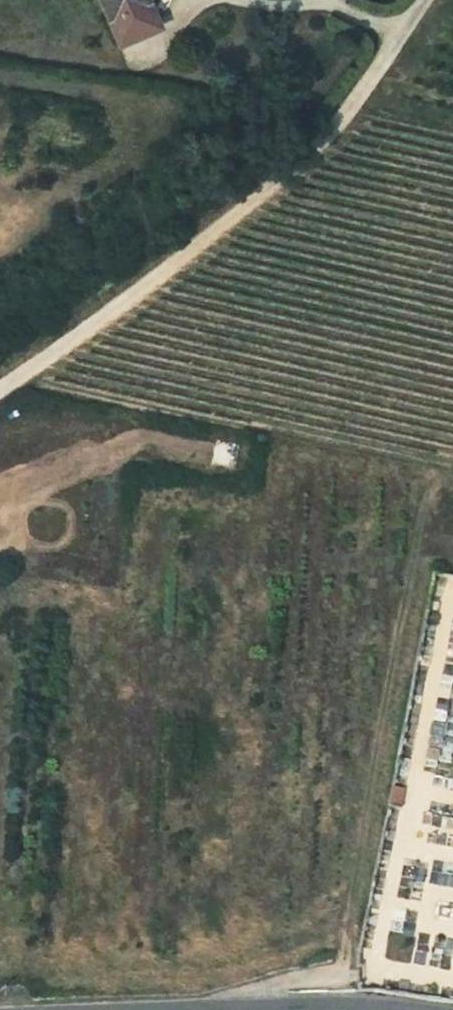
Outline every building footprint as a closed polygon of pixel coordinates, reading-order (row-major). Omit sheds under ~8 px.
[(104,11),(114,35),(156,17),(149,0),(100,0),(104,11)]
